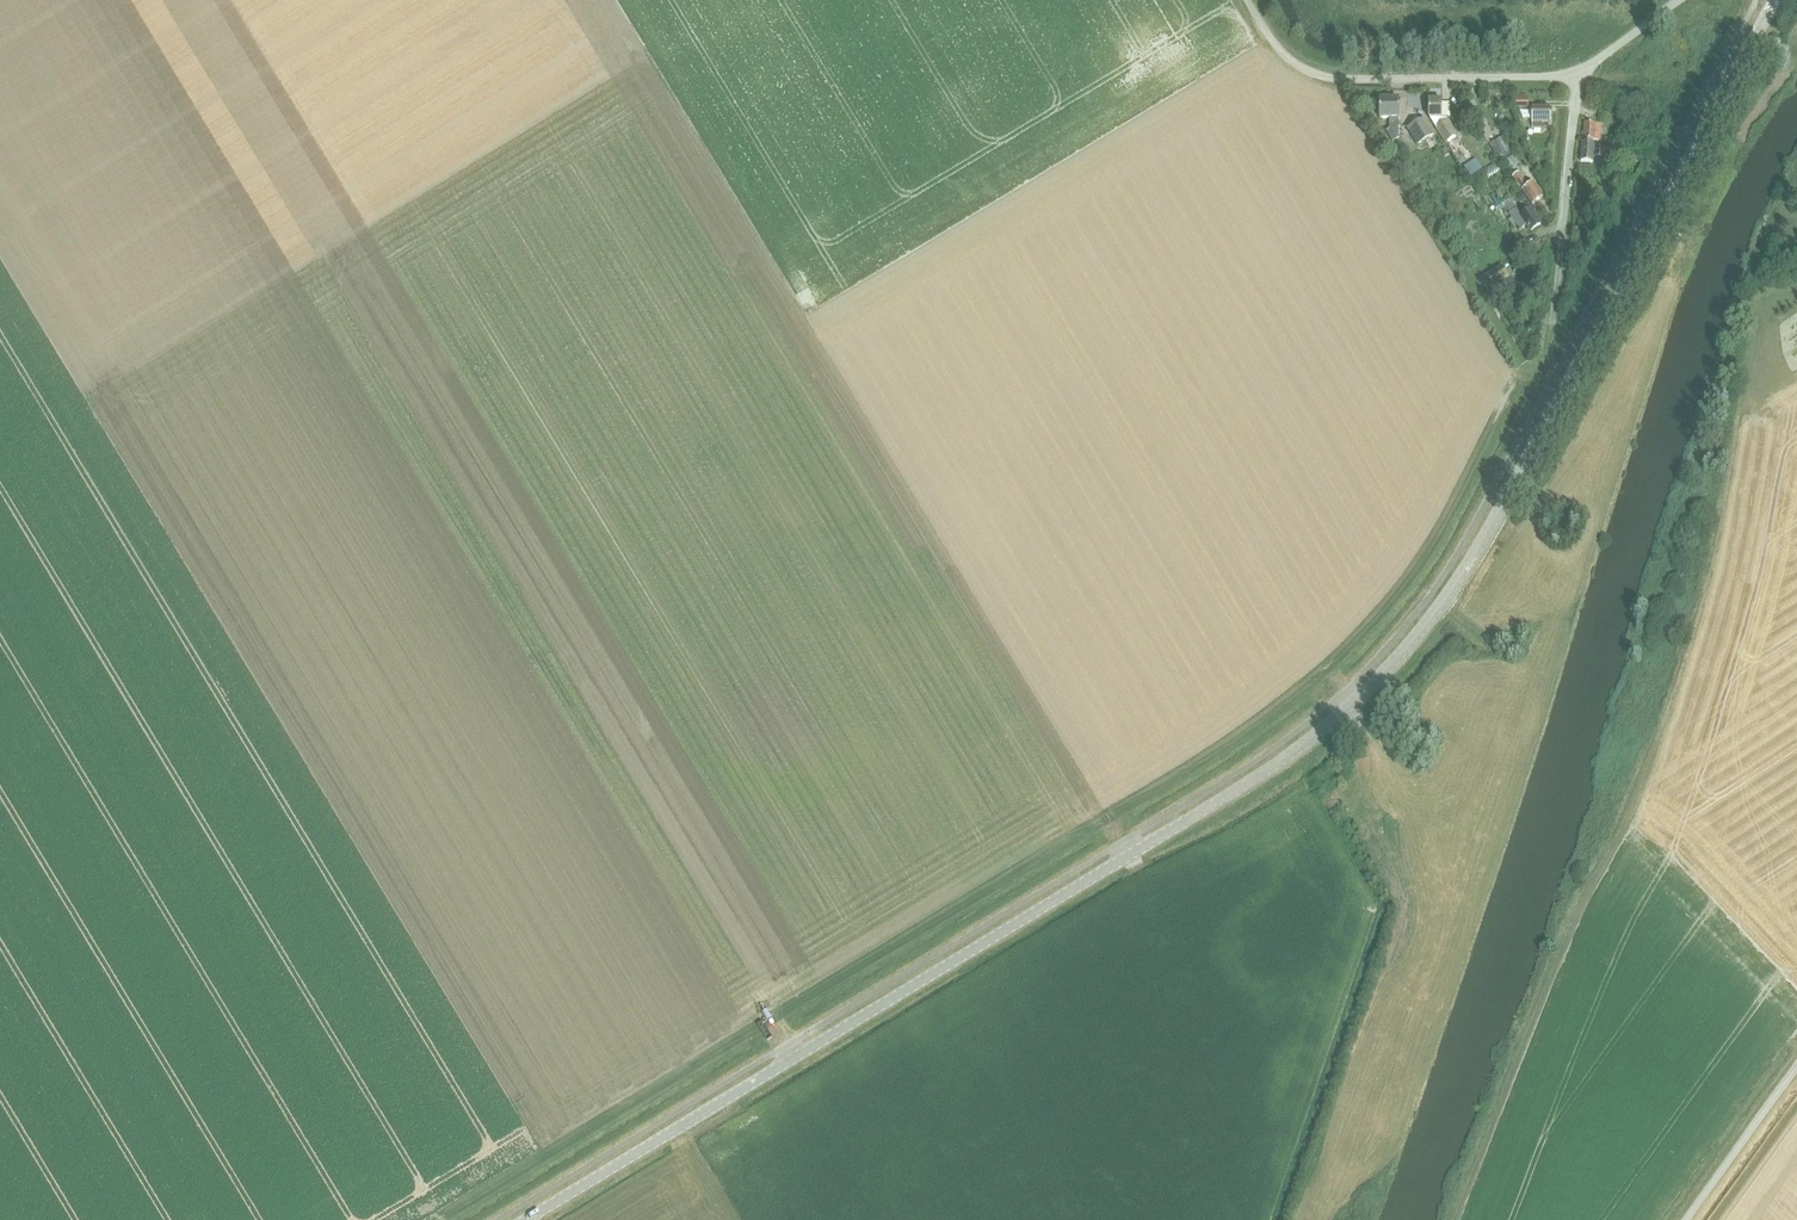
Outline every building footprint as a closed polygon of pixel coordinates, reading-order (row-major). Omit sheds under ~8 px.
[(1529,99),(1515,100),(1516,108),(1529,108),(1529,99)] [(1399,100),(1380,100),(1380,119),(1389,119),(1389,129),(1386,132),(1392,142),(1399,138),(1399,125),(1399,100)] [(1436,129),(1445,141),(1456,133),(1446,118),(1441,118),(1442,100),(1430,100),(1430,118),(1436,129)] [(1534,108),(1533,130),(1542,129),(1542,122),(1550,122),(1550,108),(1534,108)] [(1433,135),(1423,119),(1408,129),(1418,145),(1433,135)] [(1600,141),(1601,124),(1585,123),(1584,140),(1600,141)] [(1497,142),(1503,155),(1510,151),(1503,138),(1497,142)] [(1581,162),(1583,162),(1593,163),(1593,155),(1600,155),(1600,156),(1615,157),(1615,148),(1601,146),(1601,145),(1594,145),(1594,143),(1582,142),(1581,162)] [(1630,154),(1629,161),(1643,163),(1644,155),(1630,154)] [(1510,158),(1504,162),(1509,170),(1515,167),(1510,158)] [(1475,160),(1464,168),(1471,178),(1483,171),(1475,160)] [(1533,183),(1529,186),(1520,172),(1513,177),(1522,190),(1532,205),(1543,198),(1533,183)] [(1523,193),(1517,197),(1522,203),(1527,200),(1523,193)] [(1477,194),(1470,198),(1474,204),(1481,199),(1477,194)] [(1508,198),(1494,208),(1497,212),(1511,203),(1508,198)] [(1513,204),(1505,209),(1509,214),(1516,209),(1513,204)] [(1531,232),(1541,225),(1531,210),(1521,216),(1516,209),(1509,214),(1520,230),(1527,226),(1531,232)] [(1488,292),(1509,278),(1502,267),(1481,280),(1488,292)] [(1498,288),(1489,293),(1492,299),(1501,293),(1498,288)]
